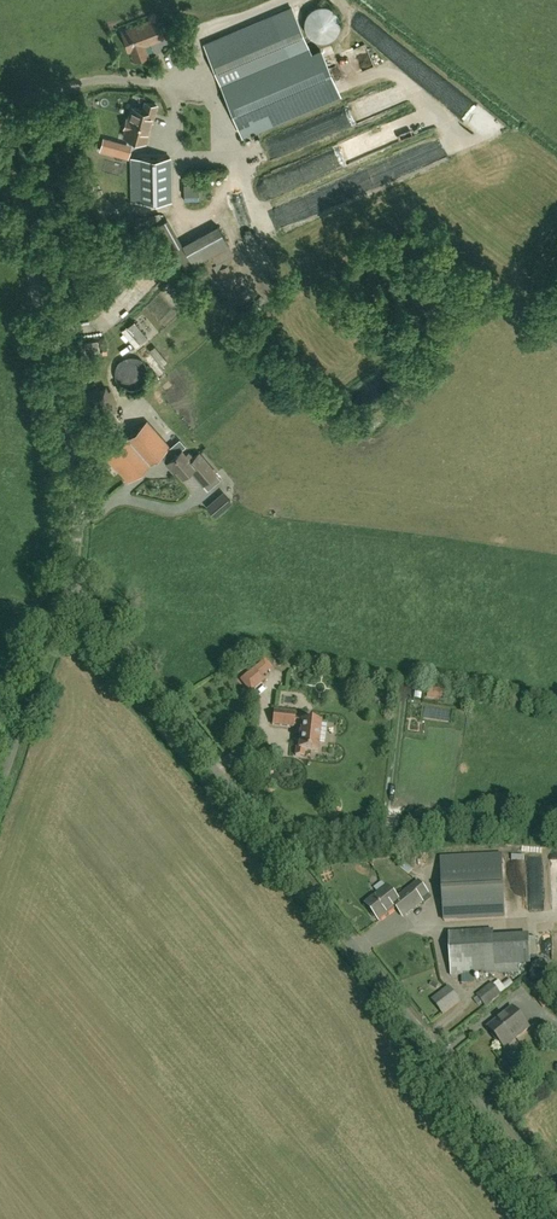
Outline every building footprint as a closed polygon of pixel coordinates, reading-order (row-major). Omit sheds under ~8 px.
[(319,5),(316,6),(311,8),(310,10),(306,14),(305,17),(304,20),(304,24),(305,28),(306,31),(308,34),(311,37),(314,39),(317,40),(321,41),(324,41),(328,40),(330,39),(333,37),(336,34),(339,28),(339,25),(340,22),(339,18),(337,15),(335,12),(333,9),(330,7),(328,6),(324,5),(319,5)] [(310,49),(292,8),(205,45),(243,135),(340,94),(320,45),(310,49)] [(157,17),(124,29),(131,49),(133,49),(136,59),(150,54),(147,44),(164,38),(157,17)] [(170,40),(174,49),(184,45),(181,36),(170,40)] [(418,77),(438,90),(447,77),(426,64),(418,77)] [(132,107),(128,120),(127,119),(124,127),(126,128),(124,136),(145,142),(151,121),(152,122),(157,106),(145,102),(143,110),(132,107)] [(229,148),(240,147),(238,134),(227,135),(229,148)] [(101,150),(119,155),(122,142),(103,137),(100,147),(99,150),(101,150)] [(138,201),(171,201),(171,156),(138,156),(138,201)] [(148,274),(131,294),(140,301),(157,281),(148,274)] [(106,320),(108,328),(117,325),(115,318),(106,320)] [(86,351),(99,348),(98,339),(84,341),(86,351)] [(136,385),(150,367),(133,353),(118,370),(136,385)] [(99,418),(119,406),(106,384),(86,396),(99,418)] [(155,391),(163,399),(169,392),(161,385),(155,391)] [(185,454),(186,453),(182,449),(174,455),(168,447),(169,445),(148,420),(108,455),(129,480),(160,453),(167,461),(166,462),(173,470),(176,468),(182,476),(191,469),(195,465),(185,454)] [(191,469),(208,489),(221,478),(199,452),(193,457),(188,451),(186,453),(185,454),(195,465),(191,469)] [(208,505),(216,514),(231,501),(223,492),(208,505)] [(265,659),(240,680),(250,693),(264,682),(261,678),(273,668),(265,659)] [(427,700),(438,702),(441,691),(430,689),(427,700)] [(295,714),(274,711),(272,725),(294,727),(294,725),(301,726),(299,743),(297,743),(296,756),(304,757),(305,751),(318,753),(321,724),(309,723),(309,720),(295,719),(295,714)] [(441,864),(444,921),(505,918),(502,860),(441,864)] [(374,918),(377,918),(379,921),(399,905),(406,915),(423,902),(420,899),(428,893),(419,882),(397,899),(388,887),(366,904),(371,911),(371,914),(374,918)] [(530,932),(449,936),(451,976),(461,975),(462,984),(474,984),(474,975),(496,973),(495,965),(531,963),(530,932)] [(491,984),(477,995),(485,1006),(500,994),(491,984)] [(449,987),(432,1000),(443,1015),(460,1001),(449,987)] [(556,999),(556,994),(554,989),(538,1000),(543,1008),(556,999)] [(505,1048),(530,1028),(513,1007),(488,1027),(505,1048)]
